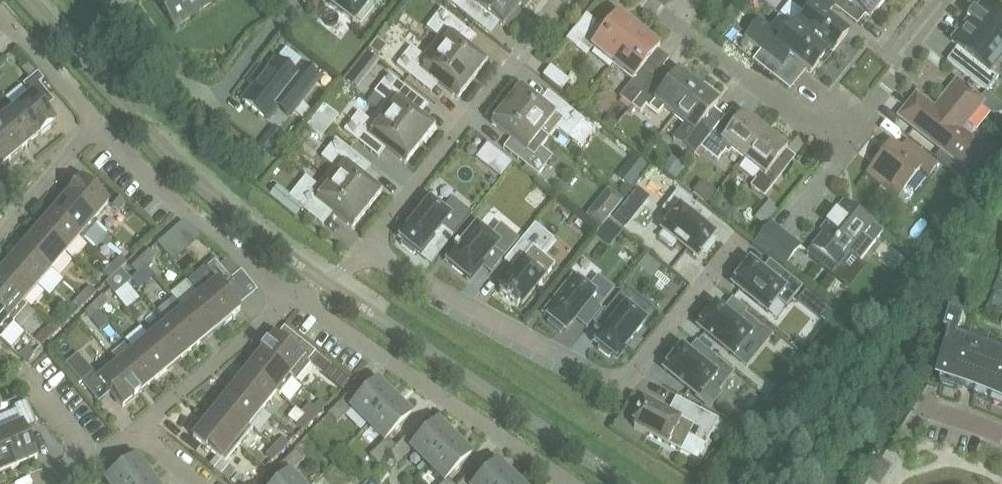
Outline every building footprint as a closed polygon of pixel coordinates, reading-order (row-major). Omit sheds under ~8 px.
[(175,27),(215,0),(157,0),(175,27)] [(330,6),(330,5),(352,22),(352,23),(353,24),(354,22),(356,20),(360,24),(374,6),(369,2),(371,0),(333,0),(330,4),(330,3),(329,5),(330,6)] [(519,7),(511,0),(446,0),(476,24),(485,13),(503,27),(504,26),(508,29),(521,13),(517,10),(519,7)] [(826,0),(788,0),(807,15),(797,28),(828,54),(831,56),(849,34),(828,17),(828,16),(827,16),(834,8),(835,8),(826,0)] [(835,8),(839,11),(847,1),(871,19),(886,0),(826,0),(835,8)] [(1001,57),(1001,18),(982,2),(974,12),(972,10),(966,18),(968,20),(950,43),(958,49),(949,61),(948,60),(947,61),(987,92),(998,78),(990,72),(1001,57)] [(460,41),(468,31),(441,10),(426,28),(438,38),(430,48),(472,81),(487,62),(460,41)] [(612,64),(639,30),(618,14),(591,48),(612,64)] [(577,47),(597,22),(587,15),(567,39),(577,47)] [(760,20),(746,38),(783,67),(790,58),(811,75),(828,54),(797,28),(794,25),(783,39),(760,20)] [(632,107),(639,96),(652,82),(656,77),(643,68),(660,47),(639,30),(612,64),(633,80),(619,97),(622,99),(619,103),(629,111),(632,107)] [(378,38),(370,47),(379,55),(387,45),(378,38)] [(458,100),(472,81),(430,48),(423,57),(411,48),(396,66),(409,76),(417,67),(458,100)] [(358,62),(368,71),(377,60),(366,51),(358,62)] [(299,78),(294,74),(275,59),(267,70),(262,66),(248,84),(253,88),(242,102),(267,121),(277,109),(287,117),(288,117),(289,116),(301,102),(319,78),(307,69),(299,78)] [(546,68),(539,76),(556,91),(563,83),(546,68)] [(663,91),(652,82),(639,96),(632,107),(629,111),(627,113),(630,116),(635,109),(640,113),(646,106),(655,113),(660,106),(674,118),(699,87),(679,71),(663,91)] [(29,91),(38,84),(43,80),(38,74),(24,85),(29,91)] [(399,99),(407,90),(389,75),(374,94),(386,103),(378,113),(420,146),(435,127),(399,99)] [(961,130),(983,102),(957,81),(934,109),(916,95),(899,117),(968,172),(985,150),(961,130)] [(21,86),(5,99),(14,109),(37,138),(55,123),(44,110),(32,95),(30,97),(21,86)] [(699,87),(674,118),(685,126),(674,140),(694,156),(701,147),(713,134),(702,125),(719,103),(716,101),(719,97),(706,86),(703,90),(699,87)] [(521,87),(506,105),(549,139),(556,129),(568,138),(583,120),(569,110),(562,119),(521,87)] [(316,137),(334,116),(320,105),(303,126),(316,137)] [(541,148),(549,139),(506,105),(491,124),(532,156),(525,166),(538,176),(553,158),(541,148)] [(0,121),(0,126),(21,151),(37,138),(14,109),(0,121)] [(405,165),(420,146),(378,113),(370,122),(358,113),(344,131),(357,141),(364,132),(405,165)] [(729,153),(731,150),(744,160),(766,131),(744,113),(730,132),(720,124),(713,134),(701,147),(714,158),(718,161),(726,151),(729,153)] [(4,165),(21,151),(0,126),(0,160),(4,165)] [(271,129),(257,147),(270,158),(285,140),(271,129)] [(789,149),(766,131),(744,160),(761,173),(750,186),(764,197),(782,175),(773,168),(789,149)] [(382,192),(363,177),(341,159),(349,150),(336,139),(321,158),(333,167),(325,177),(367,210),(382,192)] [(867,174),(903,203),(909,202),(913,197),(912,190),(907,186),(921,169),(930,176),(938,166),(910,143),(902,153),(891,144),(867,174)] [(500,154),(489,168),(501,177),(511,163),(500,154)] [(627,164),(643,176),(650,167),(634,155),(627,164)] [(288,198),(301,209),(311,196),(352,229),(367,210),(325,177),(317,186),(305,177),(288,198)] [(81,180),(66,197),(97,224),(98,223),(94,220),(108,204),(81,180)] [(612,219),(625,229),(650,199),(636,188),(612,219)] [(696,206),(677,192),(662,210),(671,218),(662,230),(664,232),(659,238),(671,248),(676,242),(697,258),(702,252),(705,254),(715,241),(712,239),(714,236),(689,216),(696,206)] [(83,241),(97,224),(66,197),(52,214),(83,241)] [(120,198),(112,207),(119,212),(126,203),(120,198)] [(403,242),(401,245),(413,255),(416,252),(420,255),(442,228),(454,237),(472,215),(452,199),(444,208),(432,198),(399,239),(403,242)] [(763,222),(771,209),(762,203),(753,215),(763,222)] [(610,216),(595,204),(586,216),(601,228),(610,216)] [(848,204),(839,216),(836,213),(827,224),(831,227),(815,247),(838,266),(848,253),(860,262),(883,232),(862,216),(848,204)] [(52,214),(38,230),(65,254),(79,238),(83,241),(52,214)] [(806,251),(770,221),(769,220),(764,226),(753,239),(781,262),(796,244),(805,252),(806,251)] [(494,251),(503,258),(519,240),(500,225),(492,234),(479,223),(458,249),(456,248),(453,252),(455,253),(447,263),(469,282),(481,266),(494,251)] [(531,248),(514,270),(499,288),(502,290),(500,293),(517,307),(519,304),(522,306),(546,277),(545,277),(555,265),(542,255),(554,240),(535,224),(522,240),(531,248)] [(51,270),(65,254),(38,230),(24,246),(51,270)] [(188,249),(172,231),(157,244),(173,262),(188,249)] [(24,246),(10,263),(37,286),(51,270),(24,246)] [(140,260),(146,265),(154,257),(149,251),(140,260)] [(118,272),(120,269),(126,263),(121,257),(112,266),(118,272)] [(146,265),(140,260),(131,268),(137,274),(146,265)] [(197,292),(197,293),(223,324),(240,310),(222,288),(231,280),(215,261),(205,269),(216,283),(200,296),(197,292)] [(23,303),(37,286),(10,263),(0,274),(0,283),(23,303)] [(775,283),(761,272),(749,263),(747,265),(744,263),(734,275),(737,278),(732,284),(767,312),(777,300),(786,308),(802,288),(783,273),(775,283)] [(118,272),(112,266),(103,274),(109,280),(114,275),(118,272)] [(118,272),(114,275),(124,284),(129,278),(120,269),(118,272)] [(576,275),(543,315),(550,321),(548,324),(560,334),(563,331),(565,333),(590,302),(599,309),(614,290),(597,277),(590,286),(576,275)] [(0,283),(0,311),(9,319),(23,303),(0,283)] [(81,296),(87,302),(96,293),(90,287),(81,296)] [(819,319),(820,318),(828,308),(805,291),(797,301),(819,319)] [(611,356),(615,360),(626,347),(635,336),(645,322),(625,306),(631,300),(621,292),(606,311),(615,318),(604,332),(595,343),(600,347),(598,350),(608,358),(611,356)] [(197,293),(180,307),(206,338),(223,324),(197,293)] [(87,302),(81,296),(73,304),(78,310),(87,302)] [(94,305),(99,311),(108,302),(102,296),(94,305)] [(99,311),(94,305),(85,313),(91,319),(99,311)] [(703,321),(697,328),(733,356),(751,335),(755,339),(763,329),(744,314),(737,323),(715,306),(713,308),(710,306),(700,318),(703,321)] [(166,324),(190,352),(206,338),(180,307),(179,307),(183,311),(166,324)] [(9,319),(0,311),(0,329),(9,319)] [(991,351),(975,345),(961,341),(964,329),(964,330),(967,318),(955,315),(947,345),(952,346),(942,383),(944,384),(944,383),(962,388),(975,393),(993,400),(1001,403),(1001,355),(991,351)] [(50,326),(56,332),(64,324),(59,318),(50,326)] [(0,330),(0,343),(6,347),(18,332),(6,323),(0,330)] [(166,324),(150,338),(173,366),(190,352),(166,324)] [(56,332),(50,326),(41,334),(47,340),(56,332)] [(261,353),(293,379),(296,382),(310,364),(307,362),(275,336),(261,353)] [(635,336),(626,347),(634,353),(643,342),(635,336)] [(173,366),(150,338),(133,352),(156,380),(173,366)] [(19,356),(25,362),(33,354),(28,348),(19,356)] [(669,363),(663,370),(698,398),(708,386),(717,393),(734,373),(715,358),(706,369),(681,348),(679,351),(676,348),(666,361),(669,363)] [(114,361),(114,362),(140,393),(156,380),(133,352),(117,365),(114,361)] [(315,352),(307,362),(310,364),(323,375),(331,365),(315,352)] [(247,370),(279,396),(293,379),(261,353),(247,370)] [(81,383),(93,372),(78,354),(66,364),(81,383)] [(123,408),(140,393),(114,362),(96,376),(123,408)] [(234,387),(262,410),(275,394),(279,397),(279,396),(247,370),(234,387)] [(351,409),(368,425),(394,399),(377,383),(354,406),(346,397),(328,415),(337,424),(351,409)] [(234,387),(220,404),(252,430),(253,429),(249,426),(262,410),(234,387)] [(411,416),(394,399),(368,425),(384,442),(370,456),(378,465),(388,455),(396,448),(396,447),(387,439),(411,416)] [(1,434),(16,467),(37,458),(25,429),(36,424),(27,401),(14,407),(16,410),(0,416),(0,431),(1,434)] [(691,425),(668,413),(648,402),(646,405),(642,403),(632,423),(636,425),(634,428),(667,445),(680,452),(688,437),(705,446),(718,420),(699,410),(691,425)] [(220,404),(207,421),(239,447),(252,430),(220,404)] [(305,417),(311,422),(319,414),(313,408),(305,417)] [(311,422),(305,417),(296,425),(302,431),(311,422)] [(227,481),(228,481),(235,472),(229,467),(228,467),(225,464),(239,447),(207,421),(193,438),(221,461),(213,470),(227,481)] [(388,455),(397,464),(411,449),(428,466),(454,440),(437,423),(414,446),(405,438),(396,447),(396,448),(388,455)] [(16,467),(1,434),(0,434),(0,474),(16,467)] [(274,447),(280,453),(288,444),(282,439),(274,447)] [(454,440),(428,466),(444,482),(442,483),(452,483),(447,480),(470,456),(454,440)] [(280,453),(274,447),(265,456),(271,462),(280,453)] [(289,474),(304,460),(296,451),(278,468),(286,477),(278,483),(299,483),(289,474)] [(150,478),(136,459),(106,481),(108,483),(142,483),(150,478)] [(514,480),(497,463),(476,483),(510,483),(514,480)]
